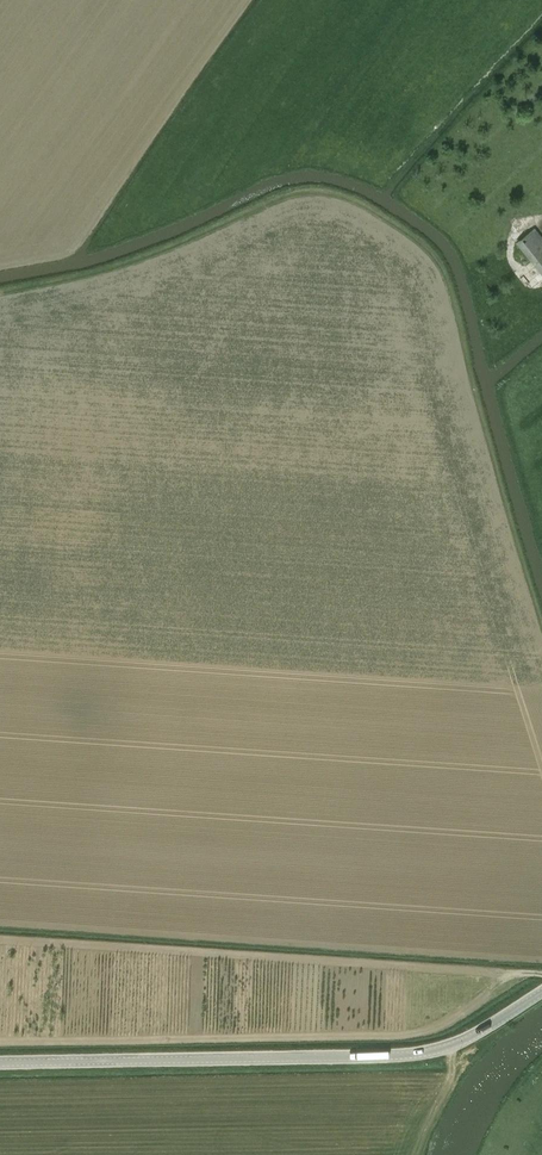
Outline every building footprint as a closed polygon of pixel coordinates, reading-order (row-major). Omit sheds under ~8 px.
[(534,227),(515,244),(541,276),(541,237),(534,227)]
